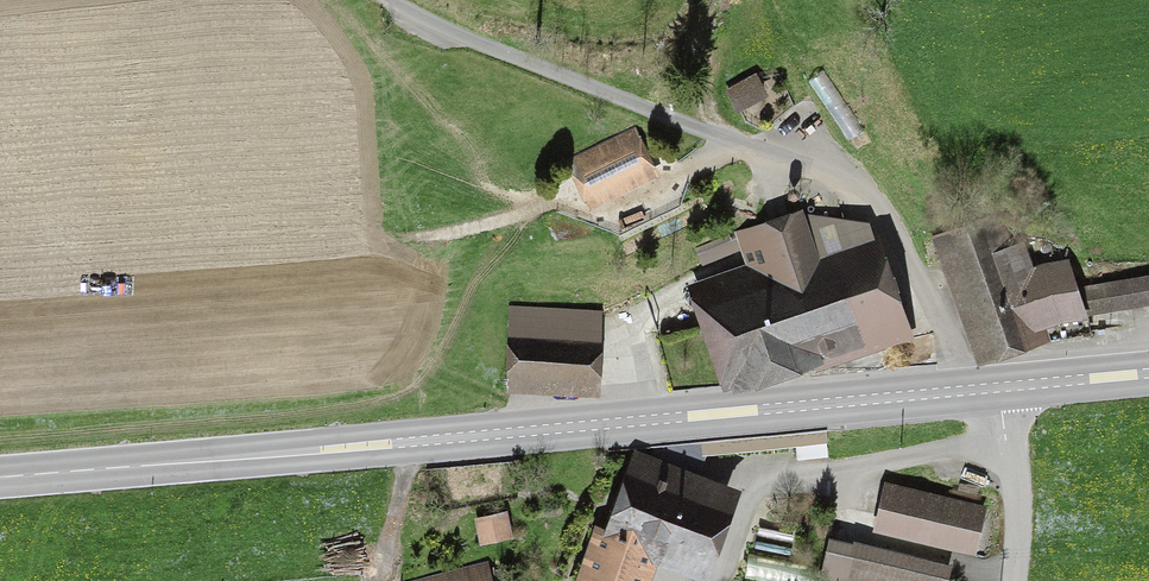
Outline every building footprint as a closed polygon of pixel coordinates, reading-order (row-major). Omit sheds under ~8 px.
[(728,90),(737,106),(764,92),(755,75),(728,90)] [(591,205),(654,174),(634,132),(570,163),(591,205)] [(736,373),(902,317),(870,223),(804,215),(804,212),(758,228),(756,224),(727,234),(733,250),(762,239),(774,272),(709,294),(736,373)] [(1028,275),(1017,245),(1011,247),(1006,234),(1004,235),(1001,228),(989,221),(942,237),(933,236),(948,279),(958,275),(984,349),(1041,330),(1048,342),(1089,335),(1085,311),(1148,301),(1148,278),(1074,290),(1064,262),(1028,275)] [(509,377),(511,377),(588,381),(592,313),(592,311),(512,307),(509,377)] [(651,459),(687,473),(697,443),(655,447),(651,459)] [(699,565),(703,552),(723,497),(643,467),(624,514),(611,509),(584,580),(639,580),(652,547),(699,565)] [(981,508),(888,486),(878,527),(971,550),(981,508)] [(480,521),(483,538),(507,533),(504,517),(480,521)] [(945,571),(857,550),(850,580),(942,580),(945,571)] [(484,570),(484,569),(438,580),(487,580),(484,570)]
